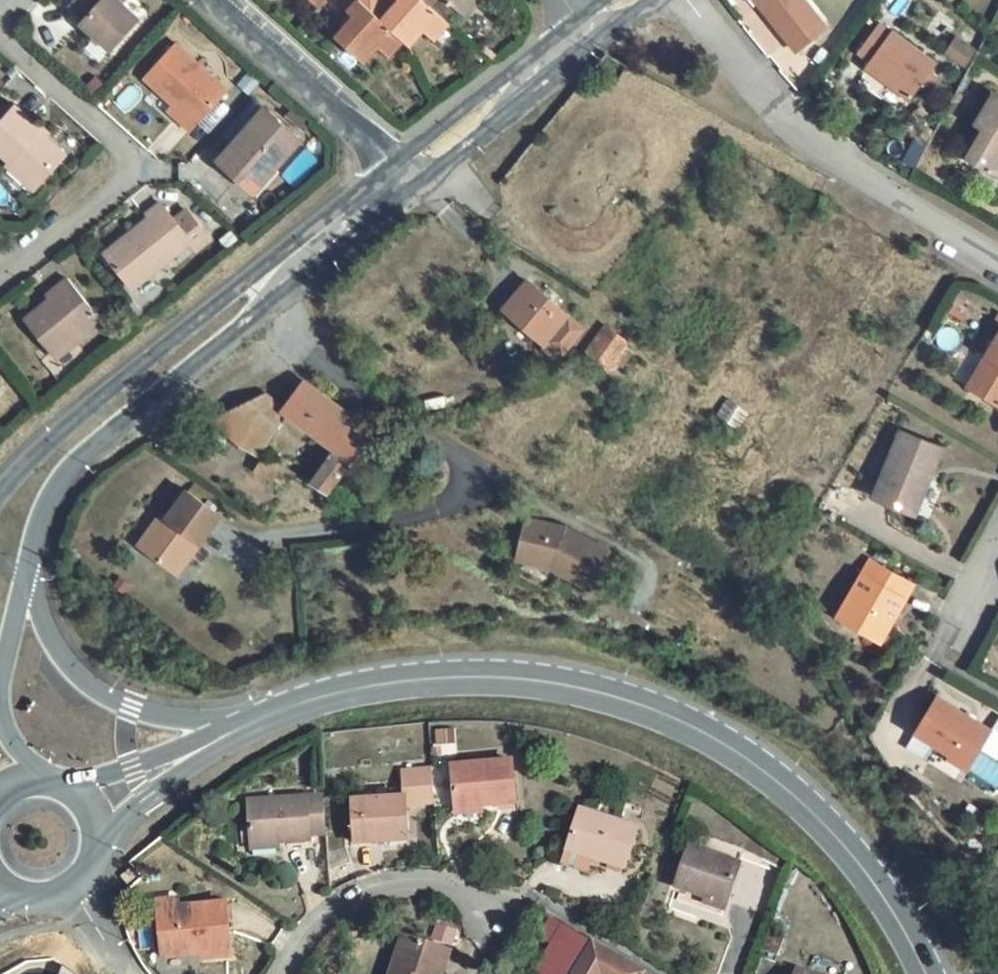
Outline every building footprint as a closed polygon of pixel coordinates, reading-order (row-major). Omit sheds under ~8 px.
[(68,5),(84,18),(80,22),(112,51),(140,20),(121,5),(126,0),(73,0),(68,5)] [(348,12),(354,17),(335,38),(363,62),(376,46),(387,56),(403,41),(359,0),(358,0),(348,12)] [(403,41),(408,46),(422,30),(434,40),(448,23),(444,18),(423,0),(398,0),(399,1),(393,8),(388,4),(383,0),(359,0),(403,41)] [(444,18),(453,8),(464,17),(481,0),(423,0),(444,18)] [(797,53),(827,28),(804,0),(755,0),(797,53)] [(880,23),(876,28),(887,37),(891,31),(880,23)] [(910,100),(937,65),(891,31),(887,37),(876,28),(857,52),(870,61),(865,67),(910,100)] [(974,50),(959,40),(948,54),(963,65),(974,50)] [(227,92),(175,45),(144,78),(173,104),(181,111),(177,117),(192,131),(227,92)] [(994,93),(975,125),(984,130),(966,159),(997,178),(997,95),(994,93)] [(181,111),(173,104),(168,110),(177,117),(181,111)] [(14,106),(0,122),(0,153),(38,187),(66,155),(40,132),(42,130),(14,106)] [(301,140),(265,107),(217,161),(238,180),(246,171),(261,185),(301,140)] [(246,171),(238,180),(252,194),(261,185),(246,171)] [(175,220),(161,203),(146,214),(150,218),(128,235),(130,238),(106,257),(133,289),(190,243),(196,251),(211,239),(187,210),(175,220)] [(48,300),(23,320),(51,355),(70,339),(75,344),(103,321),(67,278),(45,296),(48,300)] [(585,329),(527,282),(503,309),(559,357),(585,329)] [(630,343),(606,326),(593,345),(599,349),(592,359),(609,372),(609,371),(629,344),(630,343)] [(968,387),(997,405),(997,336),(968,387)] [(70,339),(51,355),(55,360),(75,344),(70,339)] [(635,353),(629,344),(609,371),(614,375),(619,367),(623,370),(635,353)] [(599,349),(593,345),(586,354),(592,359),(599,349)] [(359,421),(303,381),(284,408),(282,410),(285,413),(306,428),(337,449),(310,484),(327,493),(350,461),(363,444),(362,444),(348,434),(359,421)] [(284,408),(264,393),(208,419),(216,426),(242,447),(258,456),(283,419),(281,418),(285,413),(282,410),(284,408)] [(749,412),(728,399),(716,416),(737,429),(749,412)] [(306,428),(285,413),(281,418),(283,419),(302,433),(306,428)] [(348,434),(362,444),(372,430),(359,421),(348,434)] [(943,449),(901,431),(873,498),(911,514),(924,481),(930,483),(943,449)] [(930,483),(924,481),(911,514),(916,516),(930,483)] [(140,547),(173,570),(195,539),(202,544),(222,516),(187,491),(168,519),(163,514),(140,547)] [(554,522),(528,516),(521,547),(547,552),(545,562),(553,564),(592,584),(611,547),(568,525),(565,530),(553,528),(554,522)] [(568,525),(554,522),(553,528),(565,530),(568,525)] [(195,539),(173,570),(179,575),(202,544),(195,539)] [(547,552),(521,547),(519,557),(545,562),(547,552)] [(870,561),(838,618),(880,641),(913,586),(870,561)] [(992,731),(936,698),(915,732),(938,747),(971,767),(992,731)] [(443,757),(442,747),(431,748),(431,758),(443,757)] [(971,767),(938,747),(929,762),(961,781),(971,767)] [(512,761),(451,766),(454,809),(482,807),(516,804),(512,761)] [(432,769),(402,771),(403,790),(415,789),(418,805),(434,804),(432,769)] [(404,798),(405,807),(418,805),(415,789),(403,790),(404,798)] [(324,796),(247,801),(249,823),(249,833),(250,845),(279,843),(310,841),(309,836),(327,835),(324,796)] [(404,798),(352,801),(354,844),(408,841),(405,807),(404,798)] [(638,829),(579,810),(566,850),(590,858),(624,869),(638,829)] [(249,823),(240,822),(240,833),(249,833),(249,823)] [(739,864),(689,846),(674,887),(706,898),(704,904),(724,910),(739,864)] [(590,858),(566,850),(561,866),(586,873),(590,858)] [(130,869),(120,877),(128,886),(138,878),(130,869)] [(177,900),(157,901),(158,909),(178,908),(177,900)] [(178,908),(158,909),(162,958),(184,956),(184,951),(202,949),(203,960),(231,957),(225,904),(178,908)] [(438,918),(436,924),(456,930),(457,924),(438,918)] [(535,973),(641,973),(590,942),(560,925),(550,918),(540,938),(553,945),(535,973)] [(432,938),(451,945),(456,930),(436,924),(432,938)] [(435,945),(404,936),(392,973),(426,973),(435,945)] [(449,950),(435,945),(426,973),(442,973),(449,950)]
